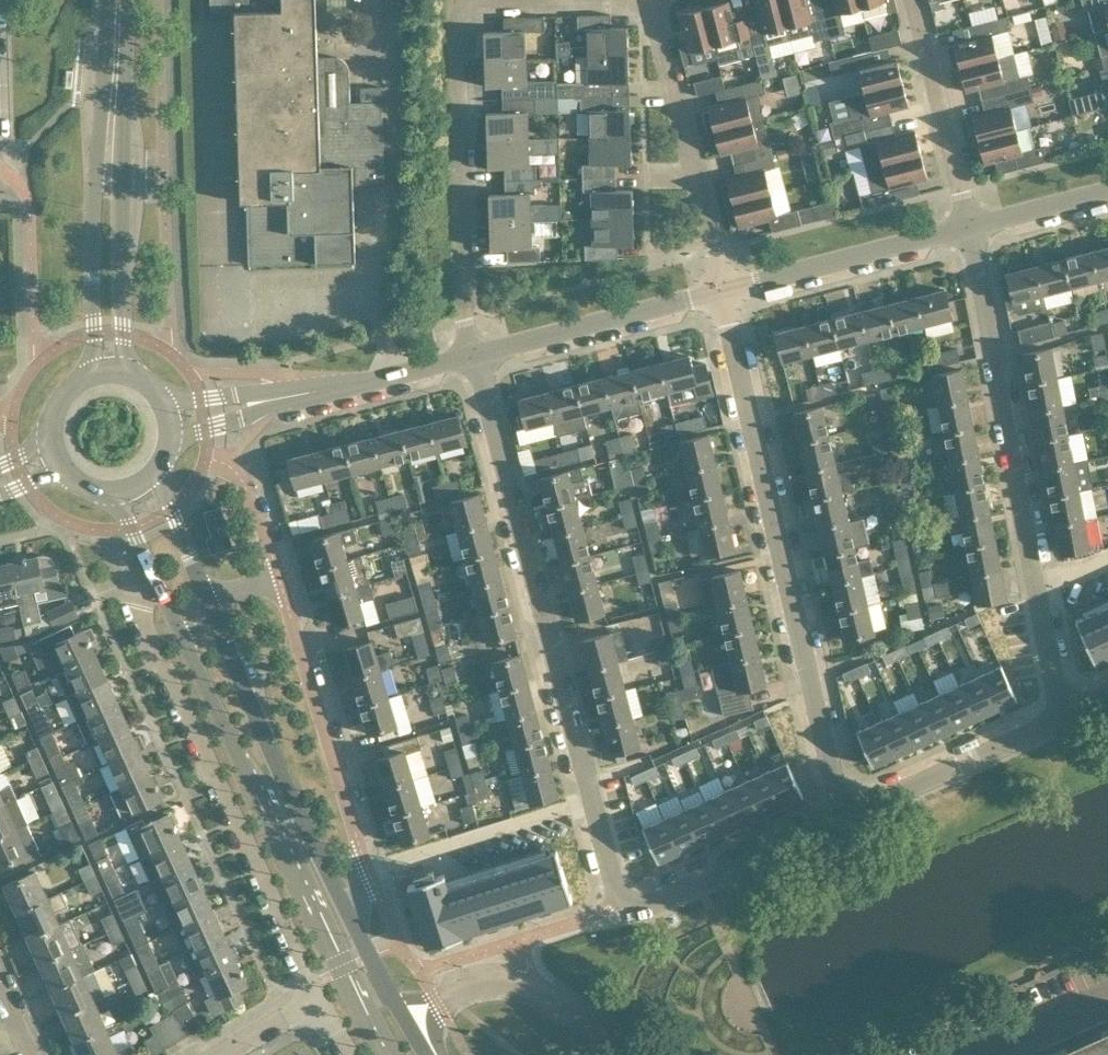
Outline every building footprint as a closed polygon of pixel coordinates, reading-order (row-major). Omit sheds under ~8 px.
[(385,187),(381,87),(361,87),(361,102),(350,102),(349,73),(349,69),(348,65),(346,62),(343,60),(339,58),(336,57),(332,56),(318,57),(316,0),(211,0),(211,21),(235,21),(241,203),(247,202),(249,265),(356,261),(353,183),(376,182),(376,187),(385,187)] [(788,26),(781,0),(756,0),(759,14),(746,17),(755,51),(756,51),(763,79),(778,75),(770,45),(791,39),(788,26)] [(820,0),(817,0),(808,2),(807,0),(781,0),(788,26),(791,39),(812,34),(814,41),(830,37),(820,0)] [(860,0),(820,0),(830,37),(846,33),(841,13),(862,8),(860,0)] [(895,0),(860,0),(862,8),(886,1),(889,12),(898,10),(895,0)] [(932,10),(941,8),(939,0),(929,0),(932,10)] [(1084,10),(1089,9),(1095,32),(1107,28),(1107,0),(1082,0),(1084,10)] [(729,1),(704,7),(714,45),(715,45),(720,64),(751,56),(750,52),(755,51),(746,17),(734,20),(729,1)] [(714,45),(704,7),(681,13),(689,45),(680,47),(685,65),(694,62),(691,51),(714,45)] [(611,27),(610,14),(577,15),(578,28),(587,28),(587,46),(570,46),(570,41),(556,41),(557,56),(587,55),(628,54),(627,26),(611,27)] [(484,31),(485,50),(485,58),(526,57),(525,30),(544,30),(544,16),(503,17),(504,30),(484,31)] [(998,57),(992,34),(1011,29),(1008,16),(971,25),(974,38),(954,42),(955,45),(950,46),(954,65),(960,64),(960,66),(998,57)] [(873,50),(889,46),(902,43),(898,29),(869,36),(873,50)] [(903,81),(897,57),(863,66),(860,53),(830,61),(833,75),(859,68),(865,91),(903,81)] [(1028,74),(1020,76),(1015,53),(998,57),(960,66),(966,91),(986,86),(989,98),(1031,87),(1028,74)] [(613,82),(629,81),(628,54),(587,55),(588,79),(557,80),(557,96),(580,96),(613,95),(613,82)] [(526,80),(526,57),(485,58),(486,86),(502,86),(502,98),(557,96),(557,80),(526,80)] [(1100,69),(1103,83),(1107,86),(1107,67),(1104,68),(1100,69)] [(725,88),(722,75),(693,82),(697,96),(725,88)] [(754,119),(748,96),(764,92),(761,78),(745,83),(748,94),(706,106),(707,111),(701,112),(706,132),(754,119)] [(851,116),(830,121),(835,138),(846,135),(893,122),(890,110),(910,105),(903,81),(865,91),(846,95),(851,116)] [(1011,107),(1035,100),(1031,87),(989,98),(992,110),(973,115),(979,139),(1017,129),(1011,107)] [(613,108),(613,95),(580,96),(580,110),(589,110),(590,136),(631,135),(630,108),(613,108)] [(528,138),(528,112),(536,112),(536,97),(502,98),(503,112),(487,112),(487,139),(528,138)] [(760,143),(754,119),(706,132),(711,151),(718,149),(719,154),(741,148),(744,160),(744,161),(771,154),(768,141),(760,143)] [(896,134),(893,122),(846,135),(849,148),(860,145),(866,168),(883,164),(922,153),(916,130),(896,134)] [(1023,151),(1017,129),(979,139),(985,163),(1015,156),(1018,168),(1052,159),(1048,144),(1023,151)] [(632,163),(631,143),(631,135),(590,136),(591,164),(583,164),(583,177),(616,176),(615,163),(632,163)] [(529,154),(560,153),(559,137),(528,138),(487,139),(488,168),(505,167),(505,180),(536,179),(536,166),(529,166),(529,154)] [(907,183),(928,178),(922,153),(883,164),(866,168),(871,191),(860,194),(863,208),(910,196),(907,183)] [(775,166),(771,154),(744,161),(744,160),(742,161),(745,173),(725,178),(727,182),(721,184),(726,204),(770,193),(764,169),(775,166)] [(817,154),(802,158),(807,180),(823,176),(817,154)] [(616,189),(616,176),(583,177),(583,190),(591,190),(592,218),(633,216),(632,189),(616,189)] [(530,205),(530,193),(535,192),(535,186),(541,186),(541,179),(536,179),(505,180),(505,193),(489,194),(490,221),(530,220),(530,221),(562,220),(561,204),(530,205)] [(775,214),(770,193),(726,204),(732,223),(737,222),(739,226),(769,219),(772,231),(802,224),(798,208),(775,214)] [(838,214),(834,199),(812,205),(816,220),(838,214)] [(634,244),(633,225),(633,216),(592,218),(593,244),(585,244),(585,259),(618,258),(618,244),(634,244)] [(531,246),(530,221),(530,220),(490,221),(491,249),(507,248),(507,261),(540,260),(540,246),(531,246)] [(1091,250),(1098,278),(1107,275),(1107,246),(1091,250)] [(1091,250),(1063,258),(1070,285),(1072,284),(1074,295),(1099,289),(1097,278),(1098,278),(1091,250)] [(1070,285),(1063,258),(1036,265),(1043,292),(1070,285)] [(1043,292),(1036,265),(1021,269),(1018,264),(1010,267),(1009,272),(1007,273),(1009,283),(1002,285),(1009,309),(1014,308),(1012,300),(1043,292)] [(946,289),(918,296),(925,324),(953,317),(946,289)] [(925,324),(918,296),(889,303),(896,331),(925,324)] [(896,331),(889,303),(861,310),(868,338),(896,331)] [(1107,308),(1093,312),(1096,324),(1107,321),(1107,313),(1107,308)] [(868,338),(861,310),(833,317),(840,345),(868,338)] [(840,345),(833,317),(804,325),(811,352),(840,345)] [(1051,323),(1049,324),(1051,330),(1053,329),(1055,335),(1068,332),(1065,319),(1051,323)] [(1050,321),(1019,329),(1023,344),(1055,335),(1053,329),(1051,330),(1049,324),(1051,323),(1050,321)] [(811,352),(804,325),(776,332),(783,359),(811,352)] [(1091,334),(1094,350),(1106,348),(1104,332),(1091,334)] [(1056,376),(1051,347),(1023,353),(1029,381),(1056,376)] [(958,348),(936,353),(939,365),(961,360),(958,348)] [(939,365),(936,353),(919,357),(922,369),(939,365)] [(688,355),(661,362),(668,390),(696,383),(699,394),(712,390),(705,363),(691,366),(688,355)] [(668,390),(661,362),(633,369),(641,397),(668,390)] [(895,364),(898,376),(908,373),(905,362),(895,364)] [(890,365),(876,368),(879,381),(893,377),(890,365)] [(879,381),(876,368),(862,372),(865,384),(879,381)] [(641,397),(633,369),(605,376),(612,404),(616,418),(644,410),(641,397)] [(962,370),(934,375),(939,404),(967,398),(962,370)] [(1099,376),(1101,390),(1107,388),(1107,374),(1099,376)] [(612,404),(605,376),(576,384),(584,412),(612,404)] [(1062,404),(1056,376),(1029,381),(1034,409),(1062,404)] [(834,379),(826,381),(819,383),(822,396),(837,392),(834,379)] [(822,396),(819,383),(806,387),(809,399),(822,396)] [(584,412),(576,384),(549,391),(560,433),(587,426),(584,412)] [(528,426),(516,429),(520,444),(560,433),(549,391),(521,398),(528,426)] [(876,391),(863,393),(866,409),(879,407),(876,391)] [(973,427),(967,398),(939,404),(945,432),(973,427)] [(897,400),(885,403),(888,417),(900,414),(897,400)] [(1067,432),(1062,404),(1034,409),(1040,438),(1067,432)] [(822,405),(795,411),(801,440),(829,434),(822,405)] [(903,428),(900,414),(888,417),(891,431),(903,428)] [(457,415),(429,422),(436,450),(464,443),(457,415)] [(702,415),(689,418),(674,421),(675,427),(678,426),(680,432),(705,426),(702,415)] [(675,427),(674,421),(663,424),(666,436),(680,432),(678,426),(675,427)] [(436,450),(429,422),(401,429),(408,457),(436,450)] [(978,455),(973,427),(945,432),(950,461),(978,455)] [(408,457),(401,429),(373,436),(380,465),(408,457)] [(634,432),(619,436),(621,442),(624,441),(626,447),(638,444),(634,432)] [(884,432),(871,435),(874,448),(887,446),(884,432)] [(1073,461),(1067,432),(1040,438),(1046,466),(1073,461)] [(835,462),(829,434),(801,440),(807,468),(835,462)] [(708,435),(681,441),(687,469),(715,463),(708,435)] [(380,465),(373,436),(345,444),(352,472),(380,465)] [(621,442),(619,436),(606,440),(610,452),(626,447),(624,441),(621,442)] [(352,472),(345,444),(317,451),(324,479),(352,472)] [(890,459),(887,446),(874,448),(877,462),(890,459)] [(579,448),(564,452),(567,464),(582,460),(579,448)] [(324,479),(317,451),(289,458),(296,486),(324,479)] [(567,464),(564,452),(536,459),(539,471),(567,464)] [(912,469),(909,455),(896,458),(899,472),(912,469)] [(984,484),(978,455),(950,461),(956,489),(984,484)] [(635,482),(632,468),(625,469),(622,456),(609,460),(616,488),(635,483),(635,482)] [(1073,461),(1046,466),(1051,495),(1079,489),(1092,487),(1086,458),(1073,461)] [(851,470),(837,473),(835,462),(807,468),(814,495),(841,489),(854,486),(851,470)] [(721,491),(715,463),(687,469),(694,498),(721,491)] [(647,479),(644,465),(632,468),(635,482),(647,479)] [(593,495),(589,477),(584,478),(582,468),(541,478),(549,506),(575,499),(593,495)] [(915,484),(912,469),(899,472),(902,486),(915,484)] [(427,500),(420,474),(414,475),(421,502),(427,500)] [(462,490),(459,478),(443,482),(446,494),(462,490)] [(635,482),(635,483),(638,495),(651,492),(647,479),(635,482)] [(446,494),(443,482),(432,485),(435,497),(446,494)] [(989,512),(984,484),(956,489),(961,517),(989,512)] [(896,487),(883,490),(886,505),(892,504),(892,501),(898,500),(896,487)] [(847,517),(841,489),(814,495),(820,524),(847,517)] [(1084,518),(1082,507),(1079,489),(1051,495),(1057,523),(1084,518)] [(728,519),(721,491),(694,498),(700,526),(728,519)] [(404,492),(388,496),(391,508),(407,504),(404,492)] [(479,494),(452,501),(459,529),(486,522),(479,494)] [(392,514),(391,508),(388,496),(376,499),(381,517),(392,514)] [(632,497),(620,500),(623,514),(635,510),(632,497)] [(337,523),(351,519),(345,498),(331,502),(334,511),(337,523)] [(583,527),(575,499),(549,506),(556,535),(583,527)] [(886,505),(889,518),(901,516),(898,500),(892,501),(892,504),(886,505)] [(639,524),(635,510),(623,514),(627,527),(639,524)] [(319,514),(300,519),(303,532),(337,523),(334,511),(320,515),(319,514)] [(920,512),(908,514),(911,528),(923,525),(920,512)] [(995,540),(989,512),(961,517),(967,546),(995,540)] [(385,534),(397,531),(393,515),(380,519),(385,534)] [(854,547),(847,517),(820,524),(827,553),(854,547)] [(1090,546),(1087,529),(1084,518),(1057,523),(1062,551),(1090,546)] [(734,547),(728,519),(700,526),(707,554),(734,547)] [(661,533),(658,520),(645,523),(649,536),(661,533)] [(493,550),(486,522),(459,529),(466,557),(493,550)] [(419,538),(415,525),(403,528),(407,542),(419,538)] [(923,525),(911,528),(914,543),(926,540),(923,525)] [(347,558),(343,545),(357,541),(354,527),(311,539),(319,566),(347,558)] [(590,556),(583,527),(556,535),(563,563),(590,556)] [(664,547),(661,533),(649,536),(652,550),(664,547)] [(423,552),(419,538),(407,542),(411,555),(423,552)] [(1000,567),(995,540),(967,546),(972,573),(1000,567)] [(907,544),(894,546),(897,560),(910,558),(907,544)] [(871,558),(857,561),(854,547),(827,553),(833,581),(860,575),(874,572),(871,558)] [(501,578),(493,550),(466,557),(474,585),(501,578)] [(646,552),(634,555),(637,569),(649,566),(646,552)] [(59,583),(55,564),(54,564),(53,561),(51,558),(48,557),(45,556),(41,556),(38,557),(38,556),(27,559),(27,558),(24,558),(24,560),(12,562),(19,592),(20,602),(27,635),(32,634),(77,613),(72,601),(41,616),(36,588),(59,583)] [(597,584),(597,583),(590,556),(563,563),(571,591),(597,584)] [(404,557),(392,560),(397,576),(403,575),(402,571),(408,570),(404,557)] [(370,582),(366,568),(351,572),(347,558),(319,566),(327,594),(370,582)] [(910,558),(897,560),(900,574),(913,572),(910,558)] [(12,562),(0,565),(0,607),(20,602),(19,592),(12,562)] [(653,579),(649,566),(637,569),(640,582),(653,579)] [(1006,597),(1000,567),(972,573),(956,576),(959,590),(975,587),(978,603),(1006,597)] [(932,568),(919,570),(922,585),(929,584),(928,582),(934,580),(932,568)] [(739,570),(712,576),(719,605),(746,598),(739,570)] [(867,603),(860,575),(833,581),(839,609),(867,603)] [(508,606),(501,578),(474,585),(481,614),(508,606)] [(430,579),(418,582),(423,598),(435,595),(430,579)] [(938,596),(934,580),(928,582),(929,584),(922,585),(925,598),(938,596)] [(364,616),(359,601),(374,596),(370,582),(327,594),(332,610),(329,611),(327,613),(329,621),(332,622),(335,621),(336,624),(364,616)] [(604,611),(597,584),(571,591),(578,619),(605,612),(604,611)] [(391,617),(419,609),(414,594),(387,602),(391,617)] [(442,623),(438,607),(435,595),(423,598),(430,626),(442,623)] [(753,627),(746,598),(719,605),(725,633),(753,627)] [(909,618),(901,619),(903,631),(924,627),(918,600),(906,602),(909,618)] [(681,614),(677,601),(665,604),(669,618),(681,614)] [(873,631),(867,603),(839,609),(846,638),(873,631)] [(1076,619),(1097,666),(1107,661),(1107,604),(1076,619)] [(481,614),(488,642),(515,635),(508,606),(481,614)] [(977,612),(965,618),(968,626),(981,621),(977,612)] [(684,628),(681,614),(669,618),(672,631),(684,628)] [(420,615),(396,622),(400,636),(412,633),(419,656),(431,653),(420,615)] [(15,624),(3,626),(4,632),(1,633),(2,639),(17,637),(15,624)] [(56,672),(96,654),(91,642),(92,642),(91,640),(96,637),(92,627),(85,630),(85,629),(75,634),(71,625),(39,639),(39,641),(41,640),(56,672)] [(948,625),(935,631),(939,639),(951,634),(948,625)] [(759,655),(753,627),(725,633),(732,662),(759,655)] [(935,631),(923,636),(927,645),(939,639),(935,631)] [(669,647),(666,633),(653,636),(657,650),(669,647)] [(618,662),(611,634),(584,641),(591,669),(618,662)] [(371,641),(370,641),(344,649),(352,676),(379,668),(394,663),(390,650),(375,654),(371,641)] [(452,657),(448,642),(436,645),(440,660),(452,657)] [(19,656),(14,644),(1,646),(7,661),(19,656)] [(907,644),(895,649),(899,658),(911,652),(907,644)] [(673,660),(669,647),(657,650),(661,664),(673,660)] [(895,649),(883,655),(886,663),(899,658),(895,649)] [(107,678),(96,654),(56,672),(67,695),(107,678)] [(521,655),(494,662),(493,662),(500,690),(528,683),(521,655)] [(766,684),(759,655),(732,662),(713,666),(719,694),(766,684)] [(695,670),(691,656),(679,659),(682,673),(695,670)] [(867,661),(855,667),(858,676),(871,670),(867,661)] [(625,690),(618,662),(591,669),(598,697),(625,690)] [(426,666),(430,682),(444,678),(439,663),(426,666)] [(442,667),(446,682),(458,679),(454,663),(442,667)] [(1001,664),(980,674),(996,708),(1017,699),(1001,664)] [(855,667),(842,673),(846,681),(858,676),(855,667)] [(13,674),(20,688),(31,683),(25,668),(13,674)] [(388,697),(379,668),(352,676),(360,705),(388,697)] [(700,683),(698,684),(695,670),(682,673),(686,687),(680,688),(683,701),(703,696),(700,683)] [(980,674),(960,683),(975,718),(996,708),(980,674)] [(118,702),(107,678),(67,695),(78,720),(118,702)] [(535,711),(528,683),(500,690),(508,718),(535,711)] [(960,683),(939,693),(955,727),(975,718),(960,683)] [(34,688),(22,693),(28,707),(34,704),(33,702),(39,699),(34,688)] [(683,702),(683,701),(680,688),(667,692),(671,705),(683,702)] [(633,718),(625,690),(598,697),(606,725),(633,718)] [(388,697),(360,705),(369,733),(396,724),(399,734),(413,730),(401,693),(388,697)] [(939,693),(919,702),(935,736),(955,727),(939,693)] [(430,698),(434,713),(447,710),(442,694),(430,698)] [(16,695),(4,701),(10,715),(16,712),(15,710),(22,707),(16,695)] [(34,719),(45,714),(39,699),(33,702),(34,704),(28,707),(34,719)] [(129,725),(118,702),(78,720),(89,743),(102,737),(129,725)] [(686,716),(683,702),(671,705),(674,719),(686,716)] [(919,702),(899,711),(914,746),(935,736),(919,702)] [(28,721),(22,707),(15,710),(16,712),(10,715),(16,727),(28,721)] [(542,739),(535,711),(508,718),(515,746),(542,739)] [(899,711),(878,721),(894,755),(914,746),(899,711)] [(455,716),(460,731),(472,728),(467,713),(455,716)] [(766,714),(754,720),(758,728),(770,723),(766,714)] [(640,746),(633,718),(606,725),(613,753),(640,746)] [(878,721),(857,730),(873,765),(894,755),(878,721)] [(140,733),(134,736),(129,725),(102,737),(113,761),(140,750),(140,749),(146,746),(140,733)] [(475,740),(472,728),(460,731),(463,743),(475,740)] [(737,728),(725,733),(728,742),(741,736),(737,728)] [(53,731),(42,736),(51,757),(57,755),(55,752),(61,749),(53,731)] [(725,733),(712,739),(716,747),(728,742),(725,733)] [(413,778),(405,753),(422,748),(418,735),(380,746),(383,756),(377,758),(385,786),(413,778)] [(549,766),(542,739),(515,746),(522,773),(549,766)] [(39,746),(27,751),(33,765),(39,763),(38,760),(44,757),(39,746)] [(696,746),(684,752),(688,760),(700,754),(696,746)] [(461,760),(457,747),(445,750),(448,764),(461,760)] [(68,764),(61,749),(55,752),(57,755),(51,757),(56,769),(68,764)] [(151,773),(140,750),(113,761),(124,784),(124,785),(151,773)] [(684,752),(672,757),(676,766),(688,760),(684,752)] [(51,771),(44,757),(38,760),(39,763),(33,765),(38,777),(51,771)] [(464,774),(461,760),(448,764),(452,777),(464,774)] [(787,761),(766,771),(781,805),(803,795),(787,761)] [(74,778),(68,764),(56,769),(63,783),(74,778)] [(655,764),(643,770),(647,778),(659,773),(655,764)] [(557,795),(549,766),(522,773),(529,802),(557,795)] [(483,768),(471,772),(475,787),(481,785),(480,783),(487,781),(483,768)] [(1,772),(0,772),(0,804),(19,796),(8,769),(1,772)] [(643,770),(631,775),(635,784),(647,778),(643,770)] [(766,771),(746,780),(761,814),(781,805),(766,771)] [(162,797),(157,787),(158,787),(157,784),(156,784),(151,773),(124,785),(124,784),(110,790),(122,815),(162,797)] [(83,798),(78,787),(74,778),(63,783),(73,807),(79,804),(78,801),(83,798)] [(421,806),(413,778),(385,786),(394,814),(421,806)] [(746,780),(725,789),(741,824),(761,814),(746,780)] [(491,796),(487,781),(480,783),(481,785),(475,787),(479,799),(491,796)] [(725,789),(705,798),(720,833),(741,824),(725,789)] [(61,795),(49,800),(56,815),(61,812),(60,809),(66,806),(61,795)] [(19,796),(0,804),(0,836),(31,823),(31,822),(19,796)] [(99,832),(90,813),(83,798),(78,801),(79,804),(73,807),(87,837),(99,832)] [(705,798),(685,808),(700,842),(720,833),(705,798)] [(477,819),(473,804),(460,807),(465,822),(477,819)] [(73,821),(66,806),(60,809),(61,812),(56,815),(61,826),(73,821)] [(429,834),(421,806),(394,814),(402,842),(429,834)] [(685,808),(664,817),(680,851),(700,842),(685,808)] [(180,839),(176,829),(177,828),(176,825),(174,826),(169,813),(145,824),(142,819),(126,826),(140,857),(180,839)] [(664,817),(643,826),(658,861),(680,851),(664,817)] [(0,836),(0,866),(0,867),(26,855),(29,861),(44,854),(31,823),(0,836)] [(191,863),(180,839),(140,857),(151,881),(152,881),(191,863)] [(417,881),(408,884),(427,946),(431,945),(442,941),(463,935),(463,933),(489,925),(488,923),(486,919),(497,916),(498,920),(497,920),(498,922),(540,909),(539,907),(537,903),(550,899),(551,903),(550,903),(551,905),(572,899),(557,849),(448,884),(444,873),(436,875),(433,867),(414,873),(417,881)] [(109,855),(98,860),(104,875),(110,872),(109,870),(115,867),(109,855)] [(92,863),(80,869),(87,883),(93,880),(92,877),(97,875),(92,863)] [(191,863),(152,881),(163,905),(202,886),(191,863)] [(127,892),(122,881),(115,867),(109,870),(110,872),(104,875),(110,887),(115,898),(127,892)] [(45,897),(34,873),(8,885),(19,910),(46,898),(45,897)] [(104,889),(97,875),(92,877),(93,880),(87,883),(92,895),(104,889)] [(213,910),(202,886),(163,905),(173,928),(185,922),(185,923),(213,910)] [(57,923),(51,911),(66,904),(60,891),(45,897),(46,898),(19,910),(31,936),(57,924),(57,923)] [(132,905),(127,892),(115,898),(121,911),(127,925),(133,922),(131,919),(137,916),(132,905)] [(224,934),(213,910),(185,923),(185,922),(173,928),(184,952),(224,934)] [(114,913),(103,919),(109,933),(115,931),(114,927),(120,924),(114,913)] [(144,931),(137,916),(131,919),(133,922),(127,925),(132,937),(144,931)] [(42,962),(83,944),(83,942),(81,943),(70,918),(57,923),(57,924),(31,936),(42,962)] [(126,940),(120,924),(114,927),(115,931),(109,933),(114,945),(126,940)] [(230,947),(224,934),(184,952),(185,953),(184,953),(194,976),(207,970),(207,971),(235,959),(235,958),(239,956),(235,945),(230,947)] [(95,970),(95,969),(83,944),(42,962),(54,988),(95,970)] [(155,955),(143,960),(150,975),(155,972),(154,970),(160,967),(155,955)] [(246,983),(242,973),(243,972),(242,969),(240,970),(235,959),(207,971),(218,994),(210,998),(216,1012),(242,1000),(236,988),(246,983)] [(137,963),(125,968),(132,983),(138,981),(137,977),(142,975),(137,963)] [(167,981),(160,967),(154,970),(155,972),(150,975),(155,986),(167,981)] [(106,994),(95,970),(54,988),(66,1014),(92,1002),(92,1001),(106,994)] [(149,989),(142,975),(137,977),(138,981),(132,983),(137,994),(149,989)] [(104,1028),(92,1002),(66,1014),(77,1040),(104,1028)] [(201,1027),(186,1002),(173,1010),(174,1013),(187,1035),(201,1027)] [(187,1035),(174,1013),(163,1020),(176,1042),(187,1035)] [(1101,1021),(1078,1031),(1037,1050),(1026,1054),(1107,1054),(1107,1018),(1101,1021)] [(176,1042),(163,1020),(150,1027),(155,1035),(163,1049),(176,1042)] [(104,1028),(77,1040),(84,1054),(116,1054),(104,1028)] [(155,1035),(145,1041),(153,1054),(163,1049),(155,1035)]
